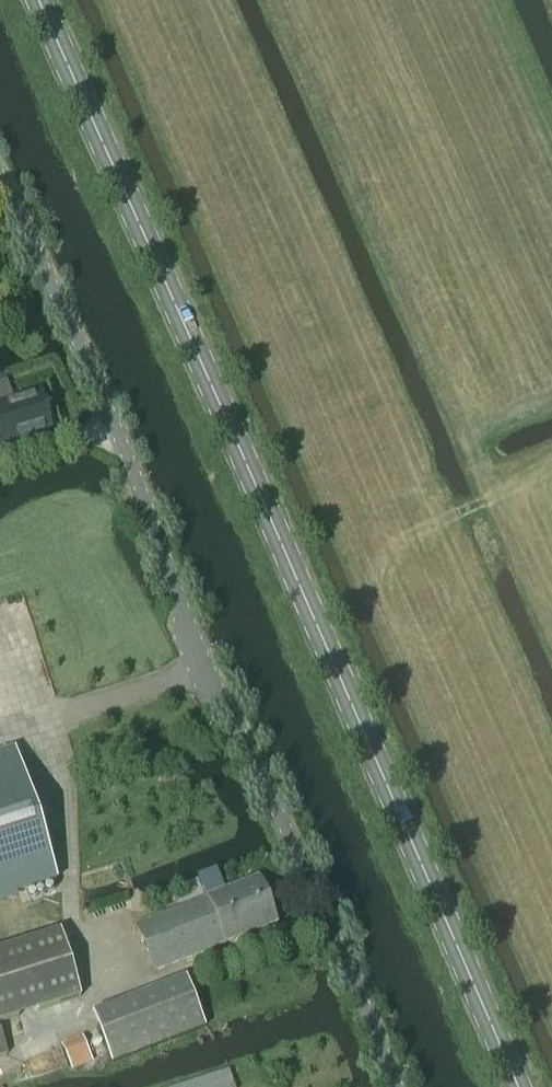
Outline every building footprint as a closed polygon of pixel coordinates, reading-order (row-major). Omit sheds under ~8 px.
[(0,384),(0,450),(51,435),(37,393),(11,401),(5,383),(0,384)] [(0,752),(0,901),(56,883),(14,748),(0,752)] [(215,872),(197,879),(205,899),(134,926),(152,974),(276,927),(257,879),(222,892),(215,872)] [(80,997),(58,930),(0,948),(0,1023),(80,997)] [(81,1036),(60,1046),(71,1072),(93,1062),(81,1036)] [(181,1086),(234,1086),(229,1072),(181,1086)]
